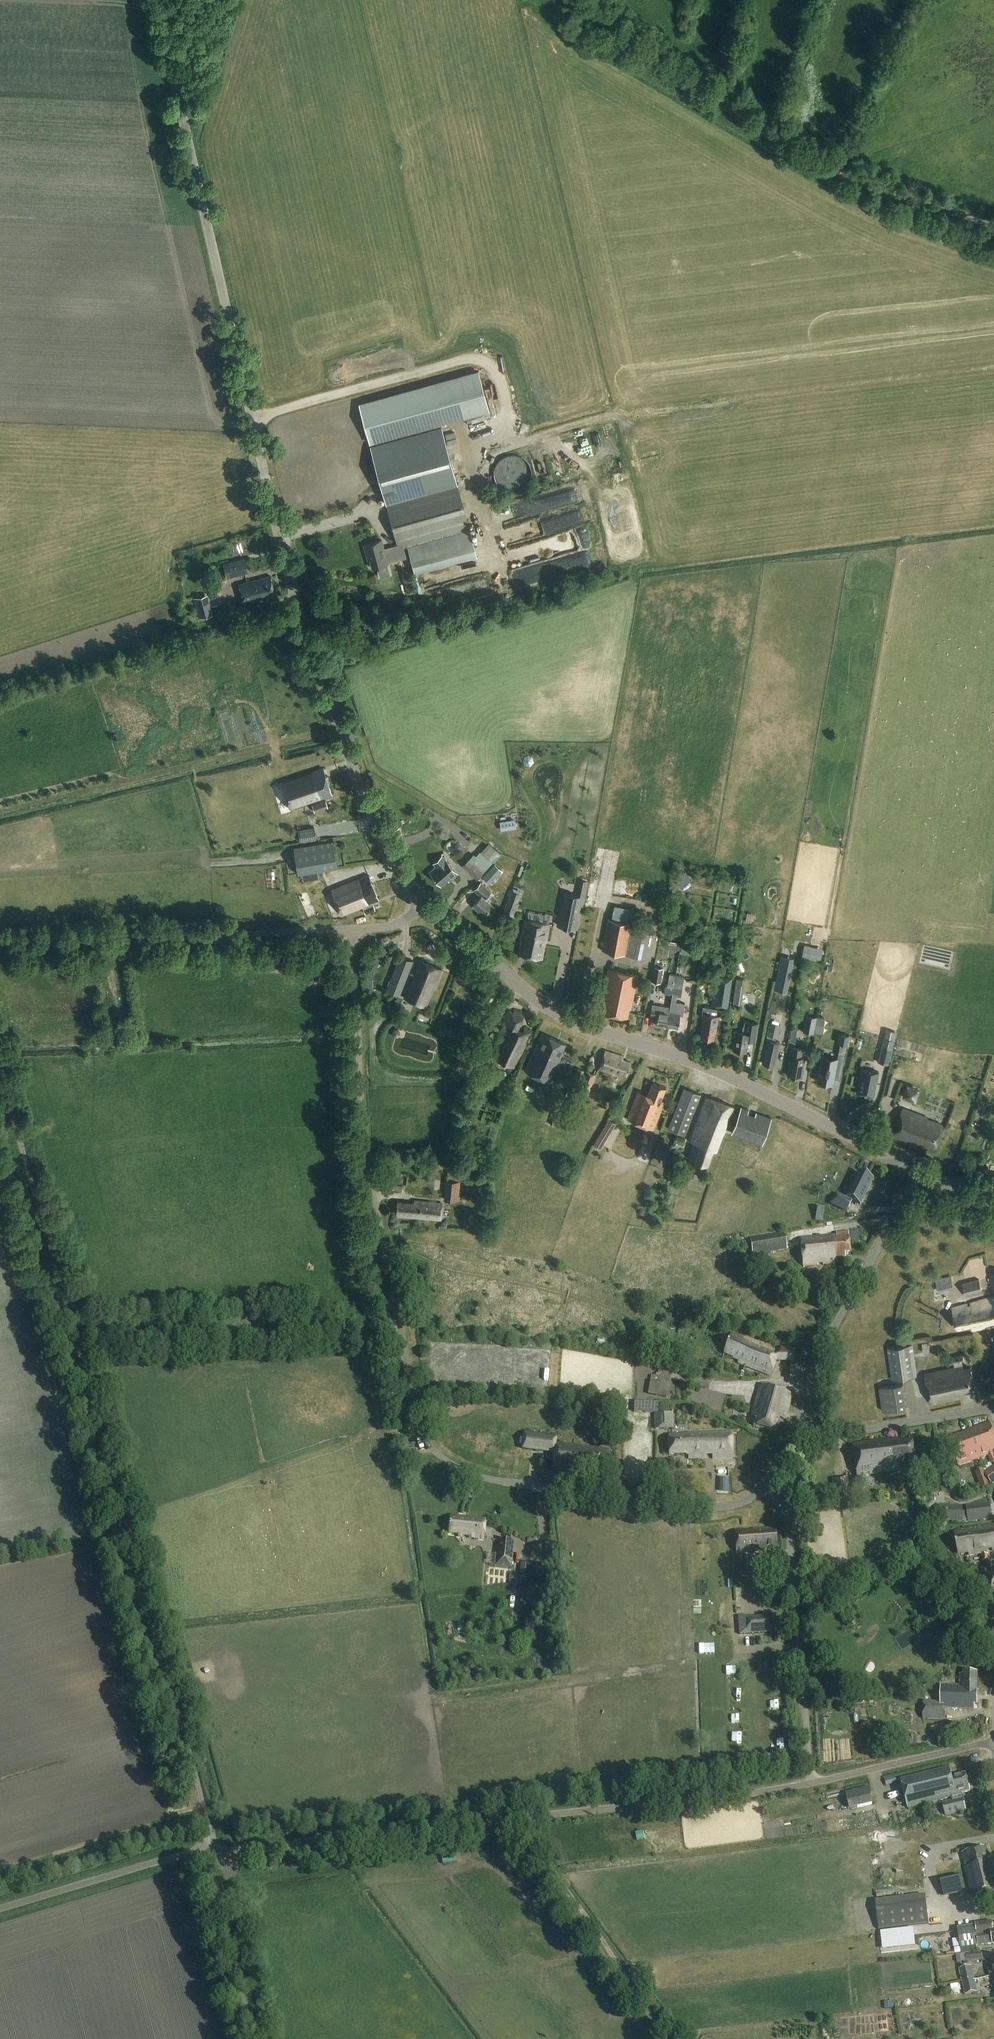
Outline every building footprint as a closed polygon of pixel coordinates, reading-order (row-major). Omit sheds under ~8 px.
[(435,383),(359,404),(370,444),(446,423),(490,411),(479,371),(435,383)] [(409,436),(371,447),(380,481),(384,498),(386,504),(398,500),(457,484),(451,461),(444,435),(442,427),(409,436)] [(454,440),(462,438),(460,430),(452,431),(454,440)] [(381,540),(363,545),(367,558),(369,558),(372,568),(388,564),(388,563),(406,558),(403,546),(469,528),(457,484),(398,500),(386,504),(385,504),(397,545),(384,549),(381,540)] [(544,534),(577,523),(573,510),(538,521),(540,528),(542,528),(544,534)] [(470,530),(408,547),(415,575),(478,558),(470,530)] [(243,560),(222,565),(226,580),(248,575),(243,560)] [(404,571),(409,592),(418,590),(413,569),(404,571)] [(274,592),(269,576),(238,585),(243,603),(258,599),(257,597),(262,596),(264,601),(271,599),(270,593),(274,592)] [(200,611),(226,605),(220,581),(194,587),(200,611)] [(198,612),(199,618),(213,615),(211,609),(198,612)] [(324,769),(282,783),(284,789),(291,810),(314,802),(325,799),(332,796),(324,769)] [(246,774),(208,786),(216,813),(235,807),(248,848),(294,833),(280,790),(254,798),(246,774)] [(315,804),(312,805),(314,812),(328,807),(325,801),(315,804)] [(515,819),(501,821),(502,830),(516,828),(515,819)] [(314,827),(298,830),(300,843),(316,840),(314,827)] [(298,874),(337,867),(333,841),(293,848),(298,874)] [(476,879),(492,862),(501,853),(489,842),(476,856),(473,854),(462,866),(476,879)] [(448,881),(456,874),(441,856),(433,862),(436,866),(429,872),(440,885),(447,880),(448,881)] [(502,871),(495,864),(483,878),(490,884),(502,871)] [(689,876),(685,872),(675,880),(679,884),(689,876)] [(378,901),(369,876),(333,890),(343,915),(363,906),(366,914),(374,911),(371,903),(378,901)] [(489,884),(484,880),(481,883),(480,882),(474,890),(481,897),(473,906),(486,918),(495,909),(485,899),(491,892),(485,887),(489,884)] [(563,893),(557,926),(579,931),(589,882),(581,880),(578,896),(563,893)] [(522,894),(512,890),(502,917),(512,921),(522,894)] [(727,902),(729,893),(720,891),(718,901),(727,902)] [(546,942),(550,924),(526,919),(519,955),(542,959),(545,942),(546,942)] [(608,920),(602,951),(625,955),(645,959),(651,930),(631,926),(631,924),(627,923),(611,920),(608,920)] [(682,950),(697,953),(699,945),(684,942),(682,950)] [(805,945),(802,958),(805,958),(808,959),(816,961),(820,961),(822,955),(811,953),(812,952),(813,947),(805,945)] [(398,996),(403,986),(414,961),(402,956),(386,991),(398,996)] [(298,960),(299,971),(315,970),(315,959),(298,960)] [(441,969),(421,960),(404,998),(425,1007),(441,969)] [(780,963),(775,990),(787,993),(793,966),(780,963)] [(654,967),(652,982),(661,983),(664,968),(654,967)] [(638,976),(608,970),(599,1013),(627,1018),(628,1009),(631,1009),(638,976)] [(715,975),(712,998),(711,1005),(727,1007),(732,977),(715,975)] [(737,979),(733,1004),(742,1005),(745,980),(737,979)] [(672,995),(674,982),(666,981),(664,994),(672,995)] [(684,983),(674,982),(672,995),(681,996),(682,989),(683,989),(684,983)] [(655,1025),(666,1027),(669,1011),(669,1009),(652,1005),(649,1017),(657,1018),(655,1025)] [(514,1067),(530,1032),(524,1030),(522,1033),(517,1031),(524,1016),(514,1011),(513,1013),(509,1011),(503,1024),(507,1026),(509,1030),(502,1046),(505,1047),(499,1060),(514,1067)] [(669,1011),(666,1027),(677,1029),(681,1013),(669,1011)] [(720,1016),(704,1014),(700,1037),(713,1039),(714,1030),(718,1031),(720,1016)] [(803,1031),(814,1033),(817,1017),(806,1015),(803,1031)] [(744,1027),(743,1033),(736,1031),(733,1051),(747,1053),(749,1041),(756,1042),(759,1024),(746,1022),(744,1027)] [(769,1023),(766,1041),(767,1041),(775,1043),(776,1037),(777,1037),(780,1026),(769,1023)] [(425,1032),(442,1036),(443,1031),(426,1027),(425,1032)] [(392,1038),(392,1039),(392,1040),(393,1041),(394,1042),(395,1042),(396,1042),(397,1042),(398,1042),(398,1041),(399,1041),(400,1040),(400,1039),(400,1038),(400,1037),(400,1036),(399,1036),(399,1035),(398,1034),(397,1034),(396,1034),(395,1034),(394,1034),(393,1035),(392,1036),(392,1037),(392,1038)] [(571,1064),(573,1061),(564,1057),(565,1054),(563,1053),(566,1045),(543,1034),(526,1073),(550,1083),(559,1063),(563,1065),(565,1062),(571,1064)] [(767,1041),(762,1065),(774,1068),(779,1043),(775,1043),(767,1041)] [(787,1076),(791,1077),(801,1079),(804,1059),(801,1058),(802,1051),(790,1049),(789,1057),(790,1058),(787,1076)] [(611,1053),(604,1051),(599,1069),(626,1077),(630,1062),(622,1059),(622,1057),(611,1053)] [(822,1057),(817,1082),(833,1085),(836,1067),(843,1068),(845,1056),(838,1055),(838,1059),(837,1059),(834,1058),(834,1059),(834,1060),(822,1057)] [(584,1071),(578,1068),(573,1080),(579,1082),(584,1071)] [(861,1069),(856,1094),(874,1098),(879,1072),(861,1069)] [(579,1089),(589,1093),(596,1076),(586,1072),(579,1089)] [(666,1087),(659,1084),(653,1082),(648,1095),(638,1091),(627,1118),(653,1129),(664,1101),(661,1100),(666,1087)] [(906,1095),(920,1100),(924,1087),(910,1082),(906,1095)] [(683,1088),(668,1129),(685,1135),(700,1094),(683,1088)] [(706,1097),(700,1111),(689,1142),(694,1144),(689,1159),(707,1166),(712,1151),(717,1153),(734,1107),(706,1097)] [(731,1133),(761,1145),(771,1118),(756,1112),(755,1116),(747,1113),(749,1110),(741,1107),(731,1133)] [(900,1111),(891,1137),(927,1150),(929,1145),(932,1147),(940,1126),(929,1122),(925,1121),(926,1118),(907,1111),(901,1109),(900,1111)] [(550,1123),(565,1128),(568,1114),(554,1110),(550,1123)] [(594,1145),(601,1149),(616,1124),(609,1119),(594,1145)] [(489,1142),(486,1154),(492,1155),(495,1144),(489,1142)] [(657,1148),(655,1156),(668,1160),(670,1153),(657,1148)] [(484,1164),(484,1177),(493,1177),(493,1164),(484,1164)] [(452,1168),(450,1177),(462,1179),(464,1170),(452,1168)] [(872,1180),(858,1173),(855,1179),(852,1178),(843,1197),(835,1194),(830,1204),(847,1212),(852,1202),(859,1205),(872,1180)] [(445,1180),(444,1200),(458,1201),(460,1181),(447,1180),(445,1180)] [(396,1216),(433,1220),(441,1221),(443,1205),(415,1202),(415,1205),(397,1203),(396,1216)] [(800,1239),(802,1253),(803,1267),(845,1263),(845,1255),(850,1254),(848,1232),(836,1233),(836,1236),(800,1239)] [(784,1234),(749,1240),(752,1256),(787,1251),(784,1234)] [(951,1276),(943,1278),(947,1290),(954,1288),(951,1276)] [(966,1296),(982,1292),(979,1279),(962,1284),(966,1296)] [(952,1308),(957,1329),(971,1325),(972,1330),(993,1326),(993,1296),(952,1308)] [(781,1350),(778,1351),(750,1340),(750,1341),(732,1333),(724,1353),(733,1357),(733,1358),(736,1359),(735,1362),(770,1376),(776,1360),(792,1360),(792,1350),(781,1349),(781,1350)] [(887,1348),(891,1380),(916,1376),(912,1345),(887,1348)] [(964,1361),(963,1355),(947,1359),(948,1364),(954,1363),(955,1368),(925,1375),(931,1404),(959,1398),(963,1393),(976,1391),(971,1368),(964,1370),(963,1366),(962,1361),(964,1361)] [(647,1394),(659,1396),(665,1398),(673,1362),(666,1361),(665,1364),(656,1362),(653,1376),(651,1375),(647,1394)] [(882,1411),(907,1408),(903,1384),(879,1387),(882,1411)] [(790,1394),(759,1386),(751,1416),(755,1417),(753,1426),(775,1432),(779,1419),(783,1420),(790,1394)] [(654,1428),(659,1428),(673,1429),(674,1412),(658,1412),(658,1402),(646,1402),(634,1401),(633,1413),(655,1414),(654,1428)] [(969,1431),(979,1459),(988,1456),(992,1463),(993,1462),(993,1456),(993,1455),(992,1452),(993,1451),(993,1434),(990,1424),(969,1431)] [(536,1432),(525,1431),(523,1450),(555,1454),(553,1468),(591,1473),(591,1469),(608,1471),(611,1451),(556,1444),(557,1435),(542,1433),(542,1436),(535,1436),(536,1432)] [(979,1459),(969,1431),(949,1439),(959,1466),(979,1459)] [(712,1456),(712,1459),(732,1459),(731,1432),(687,1433),(687,1435),(669,1435),(669,1455),(686,1454),(686,1456),(688,1456),(688,1460),(706,1459),(706,1456),(712,1456)] [(898,1444),(898,1440),(887,1442),(887,1441),(852,1445),(857,1476),(905,1470),(904,1466),(915,1465),(912,1442),(898,1444)] [(992,1486),(993,1484),(993,1467),(984,1474),(992,1486)] [(986,1478),(984,1474),(985,1474),(983,1470),(976,1472),(975,1473),(978,1481),(986,1478)] [(938,1506),(939,1522),(963,1522),(963,1518),(968,1517),(968,1522),(992,1519),(990,1502),(969,1505),(966,1506),(967,1510),(963,1511),(963,1505),(938,1506)] [(484,1540),(487,1520),(452,1516),(450,1534),(459,1535),(459,1537),(484,1540)] [(964,1530),(954,1533),(958,1553),(969,1552),(970,1556),(982,1554),(983,1555),(982,1556),(983,1562),(989,1561),(988,1554),(987,1555),(986,1553),(987,1553),(986,1549),(992,1548),(992,1551),(993,1551),(993,1525),(964,1530)] [(747,1530),(734,1530),(735,1552),(751,1552),(751,1553),(768,1552),(768,1549),(776,1548),(776,1531),(770,1532),(770,1528),(754,1529),(754,1533),(747,1533),(747,1530)] [(495,1567),(512,1568),(514,1542),(497,1541),(495,1567)] [(521,1563),(519,1576),(529,1576),(530,1564),(521,1563)] [(993,1592),(993,1572),(986,1575),(991,1593),(993,1592)] [(748,1616),(738,1616),(739,1635),(745,1635),(776,1633),(775,1614),(768,1615),(768,1618),(748,1619),(748,1616)] [(978,1673),(964,1673),(964,1675),(960,1675),(960,1686),(941,1686),(941,1702),(923,1701),(923,1719),(943,1720),(944,1708),(974,1709),(975,1691),(977,1691),(978,1673)] [(951,1798),(962,1795),(961,1793),(969,1791),(965,1775),(952,1778),(950,1768),(901,1780),(908,1809),(951,1798)] [(850,1810),(854,1808),(874,1803),(870,1787),(845,1794),(850,1810)] [(965,1810),(963,1799),(952,1802),(942,1804),(945,1815),(965,1810)] [(962,1854),(963,1860),(965,1869),(970,1887),(972,1899),(993,1894),(993,1872),(991,1860),(986,1861),(983,1849),(962,1854)] [(925,1896),(874,1902),(878,1930),(928,1924),(925,1896)] [(953,1939),(956,1955),(962,1954),(978,1952),(977,1947),(993,1944),(993,1945),(993,1930),(992,1922),(976,1924),(976,1928),(959,1931),(960,1938),(953,1939)] [(946,1933),(946,1925),(929,1926),(929,1933),(946,1933)] [(981,1952),(966,1954),(967,1962),(982,1960),(981,1952)] [(962,1983),(974,1980),(971,1966),(958,1969),(962,1983)] [(916,1969),(916,1981),(933,1980),(932,1968),(916,1969)] [(974,1980),(962,1983),(965,1995),(978,1992),(974,1980)]
